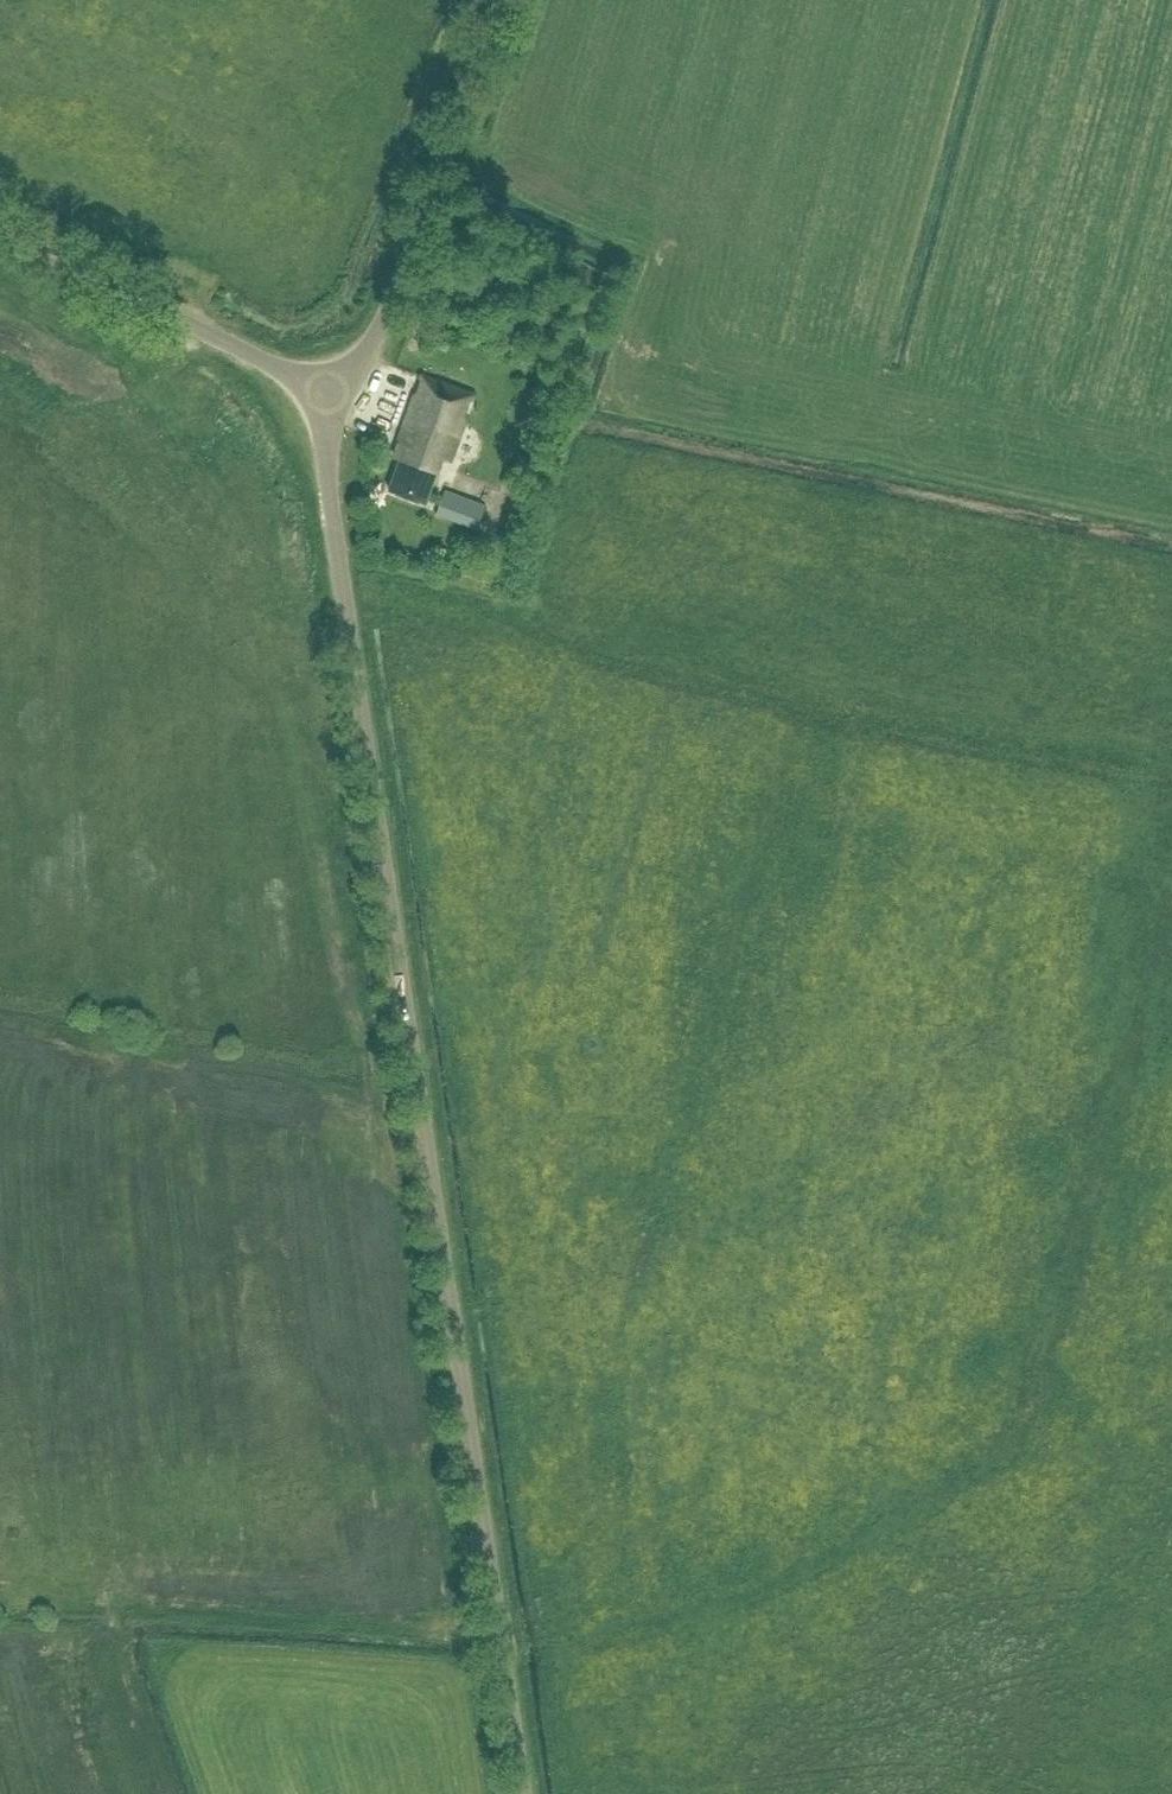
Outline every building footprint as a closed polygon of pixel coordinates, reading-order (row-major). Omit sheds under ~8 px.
[(424,502),(441,457),(449,460),(473,395),(422,376),(398,439),(401,440),(395,457),(400,459),(389,489),(424,502)] [(477,528),(485,505),(445,490),(436,513),(477,528)]
